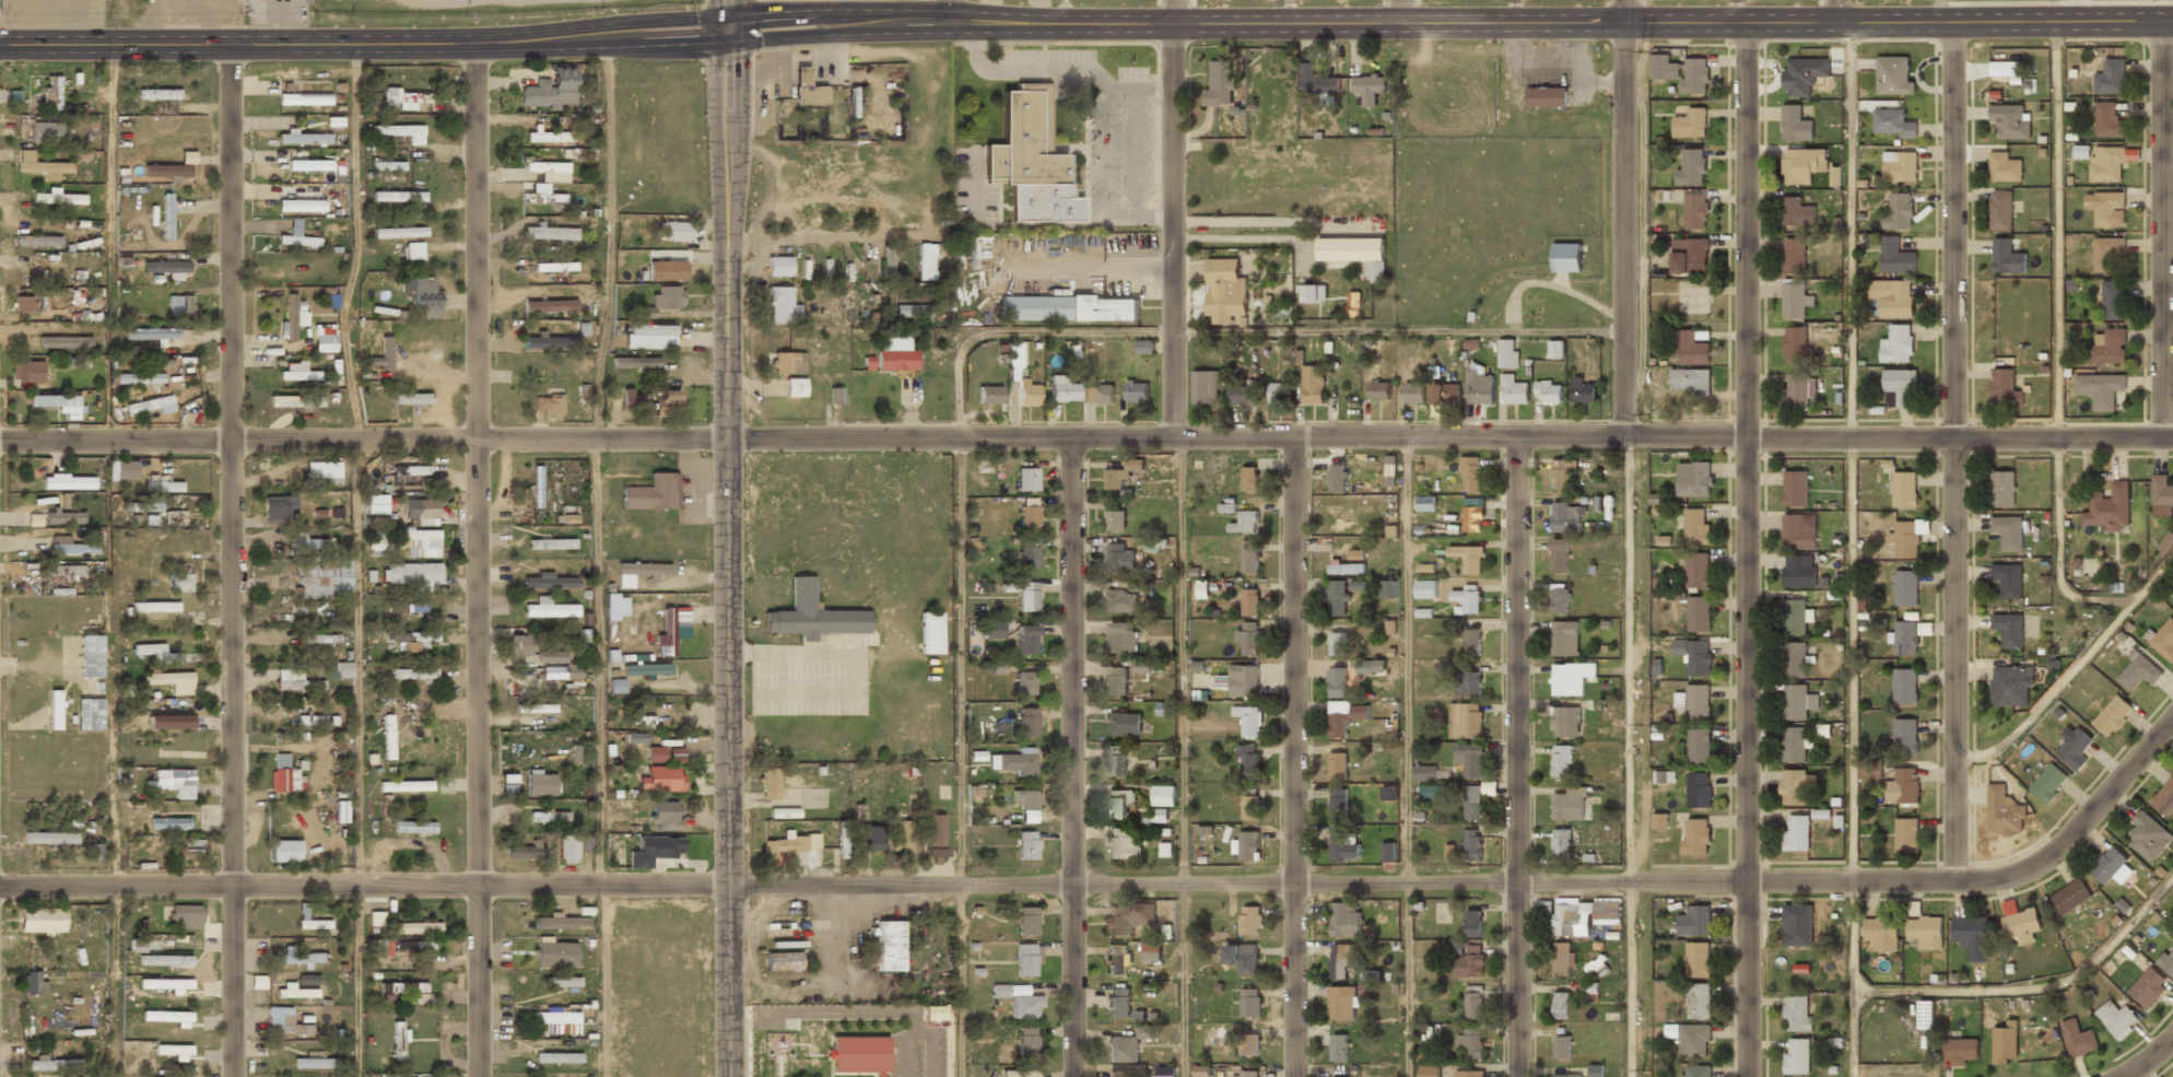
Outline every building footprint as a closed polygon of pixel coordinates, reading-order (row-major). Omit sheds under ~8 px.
[(1681,79),(1681,93),(1707,93),(1707,58),(1682,58),(1682,62),(1669,62),(1669,54),(1649,54),(1649,79),(1681,79)] [(1876,94),(1914,94),(1914,81),(1907,81),(1907,56),(1876,56),(1876,94)] [(1812,75),(1830,75),(1830,58),(1785,58),(1785,96),(1812,96),(1812,75)] [(2124,93),(2124,59),(2104,59),(2104,71),(2093,71),(2093,93),(2124,93)] [(1209,61),(1209,89),(1202,89),(1202,106),(1233,105),(1233,60),(1209,61)] [(2022,75),(2022,61),(1992,61),(1992,75),(2022,75)] [(1300,94),(1338,94),(1338,75),(1313,75),(1313,62),(1300,62),(1300,94)] [(808,67),(795,67),(795,106),(825,106),(825,85),(808,85),(808,67)] [(574,68),(551,68),(551,79),(535,79),(533,87),(519,87),(519,106),(573,107),(574,68)] [(1386,94),(1386,75),(1353,75),(1353,94),(1363,94),(1363,107),(1374,107),(1374,94),(1386,94)] [(60,77),(44,77),(44,110),(60,110),(60,77)] [(1010,223),(1082,222),(1081,198),(1067,198),(1067,154),(1048,154),(1047,83),(1014,84),(1014,91),(1001,91),(1001,144),(983,144),(984,185),(1010,185),(1010,223)] [(1526,107),(1567,107),(1567,87),(1526,87),(1526,107)] [(178,99),(178,90),(138,90),(138,99),(178,99)] [(330,105),(330,93),(277,93),(277,105),(330,105)] [(428,93),(380,93),(380,107),(418,107),(418,104),(428,104),(428,93)] [(2124,136),(2124,116),(2115,116),(2115,102),(2095,102),(2095,136),(2124,136)] [(1812,141),(1812,119),(1801,119),(1801,105),(1782,105),(1782,141),(1812,141)] [(1989,122),(1998,122),(1998,139),(2030,139),(2030,114),(2022,114),(2022,105),(1989,105),(1989,122)] [(1706,107),(1685,107),(1685,116),(1673,116),(1673,136),(1706,136),(1706,107)] [(1916,121),(1900,121),(1900,109),(1872,109),(1872,137),(1916,137),(1916,121)] [(31,124),(31,143),(60,143),(60,124),(31,124)] [(408,145),(422,145),(422,126),(373,126),(373,136),(408,136),(408,145)] [(527,133),(527,142),(569,142),(569,133),(527,133)] [(329,144),(329,134),(278,134),(278,144),(329,144)] [(2124,182),(2124,147),(2090,147),(2090,182),(2124,182)] [(1704,185),(1704,149),(1682,149),(1682,171),(1675,171),(1675,185),(1704,185)] [(1827,150),(1782,150),(1782,185),(1812,185),(1812,173),(1827,173),(1827,150)] [(33,152),(17,151),(16,174),(70,175),(71,163),(33,163),(33,152)] [(1883,182),(1917,182),(1917,153),(1883,153),(1883,182)] [(2022,182),(2022,160),(2009,160),(2009,153),(1988,153),(1988,182),(2022,182)] [(331,162),(287,162),(287,171),(331,172),(331,162)] [(369,162),(369,171),(404,171),(404,162),(369,162)] [(567,162),(527,162),(527,179),(567,179),(567,162)] [(189,167),(142,167),(142,178),(189,178),(189,167)] [(1829,186),(1839,186),(1840,167),(1830,167),(1829,186)] [(564,204),(564,194),(543,194),(543,185),(532,185),(532,194),(521,194),(521,204),(564,204)] [(2012,190),(1989,190),(1989,229),(2012,229),(2012,190)] [(372,201),(423,201),(423,191),(372,191),(372,201)] [(2086,210),(2094,210),(2094,227),(2124,227),(2124,192),(2086,192),(2086,210)] [(162,241),(173,241),(173,194),(162,194),(162,241)] [(1685,194),(1685,229),(1707,229),(1707,194),(1685,194)] [(1911,194),(1886,194),(1886,229),(1911,229),(1911,194)] [(1814,206),(1801,206),(1801,197),(1782,197),(1782,225),(1814,225),(1814,206)] [(325,213),(325,201),(278,201),(278,213),(325,213)] [(279,246),(318,246),(318,239),(298,239),(298,222),(290,222),(290,236),(279,236),(279,246)] [(690,222),(660,222),(660,242),(690,242),(690,222)] [(373,227),(373,236),(425,236),(425,227),(373,227)] [(522,239),(576,239),(576,227),(522,227),(522,239)] [(60,247),(60,236),(17,236),(17,247),(60,247)] [(1881,236),(1881,272),(1916,272),(1916,251),(1899,251),(1899,236),(1881,236)] [(2025,248),(2013,248),(2013,236),(1993,236),(1993,271),(2025,271),(2025,248)] [(1806,237),(1783,237),(1783,273),(1806,273),(1806,237)] [(1384,238),(1316,238),(1316,261),(1370,261),(1370,282),(1384,282),(1384,238)] [(2124,238),(2093,238),(2093,272),(2118,272),(2118,256),(2124,256),(2124,238)] [(1671,273),(1707,273),(1707,239),(1671,239),(1671,273)] [(421,242),(404,242),(404,259),(421,259),(421,242)] [(933,281),(933,244),(917,244),(917,281),(933,281)] [(1552,244),(1553,272),(1581,272),(1581,244),(1552,244)] [(881,245),(881,279),(892,279),(892,245),(881,245)] [(765,277),(789,277),(789,257),(765,257),(765,277)] [(1246,278),(1238,278),(1238,259),(1206,259),(1207,325),(1233,325),(1232,316),(1246,316),(1246,278)] [(684,261),(646,261),(646,282),(684,282),(684,261)] [(189,262),(141,262),(141,273),(167,273),(167,277),(189,277),(189,262)] [(574,271),(574,262),(535,262),(535,271),(574,271)] [(436,277),(401,277),(401,297),(411,297),(411,309),(436,309),(436,277)] [(1912,318),(1912,280),(1869,280),(1868,300),(1879,300),(1879,318),(1912,318)] [(1813,306),(1813,294),(1805,294),(1805,282),(1782,282),(1782,318),(1804,318),(1804,306),(1813,306)] [(2102,282),(2102,320),(2123,320),(2123,282),(2102,282)] [(1324,285),(1296,285),(1296,303),(1324,303),(1324,285)] [(651,308),(682,308),(682,288),(651,288),(651,308)] [(791,288),(767,288),(767,323),(795,323),(795,305),(791,305),(791,288)] [(930,292),(895,292),(895,302),(930,302),(930,292)] [(1360,293),(1346,293),(1346,317),(1359,317),(1360,293)] [(303,326),(303,294),(283,294),(283,341),(294,341),(294,326),(303,326)] [(191,296),(167,296),(167,317),(191,317),(191,296)] [(35,297),(13,297),(13,313),(35,313),(35,297)] [(1000,297),(1000,321),(1138,321),(1138,298),(1000,297)] [(524,313),(577,311),(576,299),(523,301),(524,313)] [(929,317),(929,305),(895,305),(895,317),(929,317)] [(674,349),(674,325),(625,325),(625,349),(674,349)] [(1880,339),(1880,363),(1912,363),(1912,325),(1890,325),(1890,339),(1880,339)] [(333,353),(333,326),(314,326),(314,353),(333,353)] [(1784,360),(1807,360),(1807,326),(1784,326),(1784,360)] [(125,328),(125,340),(178,340),(178,328),(125,328)] [(1678,365),(1707,365),(1707,342),(1696,342),(1696,330),(1678,330),(1678,365)] [(2124,364),(2124,330),(2094,330),(2094,347),(2087,347),(2087,364),(2124,364)] [(574,335),(540,335),(540,346),(574,346),(574,335)] [(915,370),(915,348),(907,349),(907,336),(877,337),(877,356),(864,356),(864,370),(915,370)] [(368,359),(368,368),(391,368),(391,337),(380,337),(380,359),(368,359)] [(1516,339),(1497,339),(1497,367),(1516,367),(1516,339)] [(1153,354),(1153,340),(1137,341),(1137,354),(1153,354)] [(1563,340),(1548,340),(1548,358),(1563,358),(1563,340)] [(1037,382),(1019,382),(1019,343),(1008,343),(1008,382),(1017,382),(1017,406),(1037,406),(1037,382)] [(803,352),(768,352),(768,374),(803,374),(803,352)] [(658,358),(612,358),(612,368),(658,368),(658,358)] [(13,363),(13,383),(43,383),(43,363),(13,363)] [(1302,405),(1324,405),(1324,365),(1302,365),(1302,405)] [(2013,391),(2013,368),(1990,368),(1990,405),(2022,405),(2022,391),(2013,391)] [(1708,370),(1670,370),(1670,390),(1696,390),(1696,398),(1708,398),(1708,370)] [(1916,370),(1883,370),(1883,408),(1916,408),(1916,370)] [(280,379),(318,379),(318,371),(280,371),(280,379)] [(1191,371),(1191,405),(1219,405),(1219,371),(1191,371)] [(1465,403),(1492,403),(1492,372),(1465,372),(1465,403)] [(162,374),(115,374),(115,385),(162,385),(162,374)] [(1527,383),(1515,383),(1515,374),(1501,374),(1501,402),(1527,402),(1527,383)] [(1813,374),(1787,374),(1787,407),(1813,407),(1813,374)] [(1077,402),(1077,384),(1065,384),(1065,376),(1048,376),(1048,402),(1077,402)] [(2074,376),(2074,397),(2093,397),(2093,411),(2115,411),(2115,391),(2124,391),(2124,376),(2074,376)] [(1572,402),(1594,402),(1594,377),(1572,377),(1572,402)] [(803,397),(803,378),(784,378),(784,397),(803,397)] [(1561,402),(1561,379),(1535,379),(1535,402),(1561,402)] [(1367,382),(1367,400),(1389,400),(1389,382),(1367,382)] [(1148,383),(1124,383),(1124,400),(1148,400),(1148,383)] [(1424,383),(1403,383),(1403,405),(1424,405),(1424,383)] [(1113,405),(1113,384),(1083,384),(1083,405),(1113,405)] [(1281,399),(1279,384),(1268,386),(1270,401),(1281,399)] [(1431,384),(1431,403),(1459,403),(1459,384),(1431,384)] [(999,386),(977,386),(977,405),(999,405),(999,386)] [(1226,405),(1250,405),(1250,386),(1226,386),(1226,405)] [(841,388),(829,388),(830,404),(842,404),(841,388)] [(623,406),(636,406),(636,389),(623,389),(623,406)] [(651,415),(681,415),(681,391),(651,391),(651,415)] [(129,419),(172,406),(168,394),(125,407),(129,419)] [(430,394),(394,394),(394,405),(430,405),(430,394)] [(58,408),(58,414),(79,414),(79,396),(30,396),(30,408),(58,408)] [(316,397),(269,397),(269,408),(316,408),(316,397)] [(545,418),(561,418),(561,397),(533,397),(533,410),(544,410),(545,418)] [(1480,491),(1479,456),(1461,456),(1461,492),(1480,491)] [(1104,469),(1104,490),(1126,490),(1126,469),(1142,469),(1142,459),(1125,459),(1125,469),(1104,469)] [(1576,469),(1576,460),(1551,460),(1551,490),(1570,490),(1570,469),(1576,469)] [(136,461),(108,461),(108,481),(136,481),(136,461)] [(339,483),(339,463),(306,463),(306,483),(339,483)] [(1710,496),(1710,463),(1690,463),(1690,476),(1677,476),(1677,496),(1710,496)] [(428,466),(392,466),(392,477),(428,477),(428,466)] [(1328,466),(1328,492),(1344,492),(1344,466),(1328,466)] [(1241,492),(1257,492),(1257,467),(1241,467),(1241,492)] [(1017,492),(1037,492),(1037,468),(1017,468),(1017,492)] [(534,508),(542,508),(540,469),(533,469),(534,508)] [(1807,471),(1783,471),(1783,506),(1807,506),(1807,471)] [(1893,507),(1916,507),(1916,471),(1893,471),(1893,507)] [(1992,471),(1992,506),(2013,506),(2013,471),(1992,471)] [(621,508),(676,508),(676,472),(648,472),(648,485),(621,485),(621,508)] [(2166,515),(2166,507),(2172,507),(2172,487),(2168,487),(2166,475),(2151,476),(2152,516),(2166,515)] [(94,490),(95,476),(43,476),(42,489),(94,490)] [(49,517),(49,477),(40,477),(40,517),(49,517)] [(183,483),(168,483),(168,477),(145,477),(145,493),(183,493),(183,483)] [(2128,481),(2111,481),(2111,494),(2090,494),(2090,512),(2082,512),(2082,528),(2127,529),(2128,481)] [(60,507),(71,508),(71,494),(60,493),(60,507)] [(385,515),(385,495),(364,495),(364,515),(385,515)] [(1417,511),(1434,511),(1434,496),(1417,496),(1417,511)] [(295,523),(295,497),(263,497),(263,523),(295,523)] [(1464,531),(1479,531),(1479,497),(1464,497),(1464,531)] [(407,524),(435,524),(435,500),(407,500),(407,524)] [(162,512),(163,527),(185,526),(185,512),(163,512),(163,503),(130,503),(130,512),(162,512)] [(1551,531),(1578,531),(1578,503),(1551,503),(1551,531)] [(576,506),(559,506),(559,523),(576,523),(576,506)] [(1036,534),(1036,506),(1020,506),(1020,534),(1036,534)] [(1708,543),(1708,508),(1684,508),(1684,543),(1708,543)] [(84,523),(84,511),(45,511),(45,524),(84,523)] [(1124,512),(1104,512),(1104,531),(1124,531),(1124,512)] [(1257,512),(1238,512),(1238,523),(1228,523),(1228,532),(1257,532),(1257,512)] [(1783,549),(1814,549),(1814,529),(1801,529),(1801,514),(1783,514),(1783,549)] [(2022,551),(2022,517),(1989,517),(1989,534),(2000,534),(2000,551),(2022,551)] [(1917,522),(1891,522),(1891,559),(1917,559),(1917,522)] [(438,557),(438,529),(396,529),(396,547),(408,547),(408,557),(438,557)] [(374,531),(368,550),(384,554),(388,535),(374,531)] [(326,539),(305,539),(305,532),(290,532),(291,549),(326,548),(326,539)] [(96,554),(96,545),(68,545),(68,537),(51,537),(51,554),(96,554)] [(573,549),(573,538),(528,538),(528,549),(573,549)] [(1551,572),(1567,572),(1567,538),(1551,538),(1551,572)] [(1146,552),(1157,551),(1156,539),(1145,539),(1146,552)] [(1257,540),(1242,540),(1242,572),(1257,572),(1257,540)] [(1106,572),(1134,572),(1134,551),(1125,551),(1125,543),(1106,543),(1106,572)] [(1482,546),(1446,546),(1446,558),(1463,558),(1463,574),(1482,574),(1482,546)] [(1037,547),(1017,547),(1017,569),(1037,569),(1037,547)] [(1348,551),(1348,560),(1363,559),(1362,551),(1348,551)] [(1708,588),(1708,553),(1685,553),(1685,588),(1708,588)] [(1783,587),(1814,587),(1814,566),(1802,566),(1802,555),(1783,555),(1783,587)] [(351,558),(299,558),(298,597),(351,598),(351,558)] [(438,584),(438,563),(384,563),(384,584),(438,584)] [(630,575),(669,575),(669,563),(616,563),(616,587),(630,587),(630,575)] [(1328,574),(1364,574),(1364,563),(1328,563),(1328,574)] [(2000,599),(2021,599),(2021,564),(1990,564),(1990,583),(2000,583),(2000,599)] [(1917,571),(1893,571),(1893,606),(1917,606),(1917,571)] [(190,593),(190,574),(171,574),(171,593),(190,593)] [(576,587),(576,574),(522,574),(522,587),(576,587)] [(867,610),(814,610),(814,576),(791,576),(792,611),(763,611),(763,633),(800,633),(800,641),(814,641),(814,633),(867,633),(867,610)] [(1208,580),(1197,580),(1197,599),(1208,599),(1208,580)] [(1367,581),(1350,580),(1350,590),(1367,590),(1367,581)] [(1347,616),(1347,581),(1327,581),(1327,616),(1347,616)] [(1398,581),(1379,581),(1379,598),(1398,598),(1398,581)] [(1436,598),(1436,581),(1413,581),(1413,598),(1436,598)] [(1035,612),(1035,583),(1017,583),(1017,612),(1035,612)] [(1551,612),(1570,612),(1570,586),(1551,586),(1551,612)] [(1240,617),(1257,617),(1257,589),(1240,589),(1240,617)] [(1137,611),(1137,590),(1104,590),(1104,611),(1137,611)] [(1479,614),(1479,590),(1449,590),(1449,604),(1458,604),(1458,614),(1479,614)] [(548,596),(536,596),(536,605),(524,605),(524,617),(576,617),(576,605),(548,605),(548,596)] [(1710,597),(1688,597),(1688,632),(1710,632),(1710,597)] [(1785,600),(1785,635),(1806,635),(1806,600),(1785,600)] [(423,602),(406,602),(406,611),(423,611),(423,602)] [(177,604),(131,604),(131,613),(177,613),(177,604)] [(685,609),(662,608),(661,635),(655,635),(654,657),(673,657),(674,623),(685,624),(685,609)] [(938,654),(938,614),(923,614),(923,654),(938,654)] [(2001,649),(2022,649),(2022,614),(1990,614),(1990,632),(2001,632),(2001,649)] [(2169,617),(2148,643),(2172,663),(2172,661),(2172,620),(2169,617)] [(982,621),(983,639),(1003,638),(1002,621),(982,621)] [(1109,621),(1109,653),(1135,653),(1135,621),(1109,621)] [(1551,656),(1577,656),(1577,621),(1551,621),(1551,656)] [(1257,622),(1237,622),(1237,644),(1242,644),(1242,655),(1257,655),(1257,622)] [(1916,622),(1893,622),(1893,655),(1916,655),(1916,622)] [(1015,655),(1035,655),(1035,625),(1015,625),(1015,655)] [(1463,630),(1463,655),(1480,655),(1480,630),(1463,630)] [(437,632),(391,632),(391,651),(427,651),(427,643),(437,643),(437,632)] [(1329,632),(1329,654),(1346,654),(1346,632),(1329,632)] [(102,635),(80,635),(80,678),(102,678),(102,635)] [(319,643),(319,635),(301,635),(301,643),(319,643)] [(530,635),(508,635),(508,657),(530,657),(530,635)] [(1687,676),(1710,676),(1710,641),(1687,641),(1687,676)] [(1806,643),(1784,643),(1784,678),(1806,678),(1806,643)] [(163,645),(132,645),(132,657),(163,657),(163,645)] [(2162,671),(2136,649),(2113,676),(2130,691),(2145,675),(2153,682),(2162,671)] [(537,663),(565,663),(565,652),(537,652),(537,663)] [(1004,661),(991,662),(991,674),(1004,673),(1004,661)] [(1150,672),(1150,661),(1133,661),(1133,672),(1150,672)] [(351,663),(334,663),(334,678),(351,678),(351,663)] [(1360,671),(1370,672),(1371,664),(1360,663),(1360,671)] [(622,676),(669,676),(669,664),(622,664),(622,676)] [(1583,695),(1583,678),(1595,678),(1595,664),(1551,664),(1551,695),(1583,695)] [(1230,666),(1230,698),(1257,698),(1257,666),(1230,666)] [(578,678),(578,667),(566,667),(566,678),(578,678)] [(1125,667),(1107,667),(1107,695),(1125,695),(1125,667)] [(1327,698),(1344,698),(1344,667),(1327,667),(1327,698)] [(2031,667),(1993,667),(1992,705),(2030,706),(2031,667)] [(275,690),(320,690),(320,682),(301,682),(301,669),(275,669),(275,690)] [(435,669),(388,669),(388,680),(435,680),(435,669)] [(1893,669),(1893,704),(1916,704),(1916,669),(1893,669)] [(1480,695),(1480,671),(1457,671),(1457,695),(1480,695)] [(192,672),(142,672),(142,686),(171,686),(171,695),(192,695),(192,672)] [(1014,672),(1014,694),(1033,694),(1033,672),(1014,672)] [(1710,686),(1687,686),(1687,721),(1710,721),(1710,686)] [(1807,686),(1785,686),(1785,719),(1808,719),(1808,709),(1818,709),(1818,695),(1807,695),(1807,686)] [(48,730),(60,730),(60,691),(48,691),(48,730)] [(2134,707),(2115,692),(2091,723),(2110,738),(2134,707)] [(102,700),(78,700),(78,730),(102,730),(102,700)] [(1156,715),(1173,716),(1174,703),(1157,702),(1156,715)] [(1481,738),(1481,703),(1449,703),(1449,738),(1481,738)] [(549,712),(549,705),(525,706),(525,713),(549,712)] [(1350,714),(1327,714),(1327,738),(1346,738),(1346,722),(1367,722),(1367,705),(1350,705),(1350,714)] [(280,706),(270,707),(271,716),(281,715),(280,706)] [(1231,717),(1242,717),(1242,738),(1260,738),(1260,706),(1231,706),(1231,717)] [(1552,706),(1552,737),(1578,737),(1578,706),(1552,706)] [(1017,737),(1035,737),(1035,709),(1017,709),(1017,737)] [(1108,735),(1140,735),(1140,713),(1108,713),(1108,735)] [(189,729),(189,715),(148,715),(148,729),(189,729)] [(651,715),(627,715),(627,727),(651,727),(651,715)] [(297,726),(336,726),(336,716),(297,716),(297,726)] [(1916,718),(1893,718),(1893,752),(1916,752),(1916,718)] [(2090,754),(2084,749),(2092,739),(2076,726),(2055,751),(2077,770),(2090,754)] [(1806,763),(1806,727),(1783,727),(1783,763),(1806,763)] [(1710,763),(1710,729),(1687,729),(1687,763),(1710,763)] [(645,733),(625,733),(625,742),(645,744),(645,733)] [(1552,776),(1571,776),(1571,744),(1552,744),(1552,776)] [(571,763),(585,763),(585,746),(572,745),(571,763)] [(1257,775),(1257,745),(1236,745),(1236,763),(1242,763),(1242,775),(1257,775)] [(1454,765),(1464,765),(1464,780),(1481,780),(1481,745),(1454,745),(1454,765)] [(1105,777),(1124,777),(1124,746),(1105,746),(1105,777)] [(647,762),(666,762),(666,747),(647,747),(647,762)] [(668,761),(682,762),(682,748),(669,748),(668,761)] [(1347,752),(1329,752),(1329,779),(1347,779),(1347,752)] [(1034,776),(1034,754),(989,754),(989,770),(1014,770),(1014,776),(1034,776)] [(273,792),(296,792),(296,771),(285,771),(285,757),(273,757),(273,792)] [(2069,777),(2051,761),(2028,787),(2046,803),(2069,777)] [(645,775),(637,775),(637,791),(681,791),(681,766),(645,766),(645,775)] [(1434,766),(1416,766),(1416,780),(1434,780),(1434,766)] [(1895,801),(1917,801),(1917,768),(1895,768),(1895,801)] [(192,789),(192,770),(151,770),(151,789),(192,789)] [(777,770),(761,770),(761,800),(777,800),(777,770)] [(1783,770),(1783,806),(1806,806),(1806,770),(1783,770)] [(1676,771),(1653,771),(1653,783),(1676,783),(1676,771)] [(525,795),(555,795),(555,772),(525,772),(525,795)] [(1710,807),(1710,772),(1687,772),(1687,807),(1710,807)] [(2149,799),(2166,818),(2172,811),(2172,775),(2149,799)] [(431,781),(377,781),(377,792),(431,792),(431,781)] [(1988,834),(2023,834),(2023,800),(2005,800),(2006,785),(1988,785),(1988,834)] [(1174,786),(1151,786),(1151,806),(1174,806),(1174,786)] [(1480,786),(1464,786),(1464,821),(1480,821),(1480,786)] [(1553,786),(1553,820),(1587,820),(1587,786),(1553,786)] [(1347,818),(1347,787),(1330,787),(1330,818),(1347,818)] [(1106,791),(1106,820),(1129,820),(1129,791),(1106,791)] [(1014,792),(1014,809),(1037,809),(1037,792),(1014,792)] [(1257,819),(1257,795),(1242,795),(1242,819),(1257,819)] [(678,822),(678,800),(651,800),(651,822),(678,822)] [(2135,832),(2127,842),(2151,863),(2172,838),(2172,836),(2141,808),(2127,824),(2135,832)] [(797,810),(770,809),(770,817),(796,818),(797,810)] [(1036,810),(1022,810),(1022,823),(1036,823),(1036,810)] [(1150,811),(1150,822),(1166,822),(1166,811),(1150,811)] [(528,812),(528,823),(566,823),(566,812),(528,812)] [(943,815),(925,815),(925,857),(943,857),(943,815)] [(1666,828),(1666,815),(1654,815),(1654,828),(1666,828)] [(1809,852),(1809,816),(1785,816),(1785,852),(1809,852)] [(149,830),(189,830),(189,818),(149,818),(149,830)] [(1710,854),(1710,818),(1683,818),(1683,854),(1710,854)] [(1917,818),(1895,818),(1895,853),(1917,853),(1917,818)] [(394,832),(433,832),(433,821),(394,821),(394,832)] [(839,858),(849,858),(847,821),(838,821),(839,858)] [(909,821),(894,821),(894,853),(909,853),(909,821)] [(858,827),(858,852),(880,852),(880,827),(858,827)] [(1139,858),(1139,838),(1128,838),(1128,829),(1109,829),(1109,858),(1139,858)] [(1331,861),(1359,861),(1359,841),(1347,841),(1347,829),(1331,829),(1331,861)] [(1552,829),(1552,857),(1569,857),(1569,829),(1552,829)] [(1259,830),(1238,830),(1238,838),(1235,838),(1235,861),(1259,861),(1259,830)] [(1464,830),(1464,861),(1479,861),(1479,830),(1464,830)] [(77,832),(23,832),(23,844),(77,844),(77,832)] [(1017,832),(1017,861),(1035,861),(1035,832),(1017,832)] [(559,835),(559,864),(577,864),(577,835),(559,835)] [(582,853),(592,852),(592,836),(582,837),(582,853)] [(683,838),(637,838),(637,851),(627,851),(627,869),(651,869),(651,858),(682,859),(683,838)] [(804,853),(804,838),(763,838),(763,853),(804,853)] [(201,858),(201,841),(177,841),(177,858),(201,858)] [(301,842),(271,842),(271,863),(301,863),(301,842)] [(1394,842),(1379,842),(1379,862),(1394,862),(1394,842)] [(1159,857),(1171,856),(1171,843),(1159,844),(1159,857)] [(102,844),(91,844),(91,861),(102,861),(102,844)] [(2121,885),(2133,871),(2125,864),(2128,861),(2112,844),(2088,869),(2104,887),(2114,878),(2121,885)] [(1445,860),(1455,860),(1456,845),(1445,845),(1445,860)] [(504,846),(504,858),(537,858),(537,846),(504,846)] [(2091,897),(2078,878),(2048,898),(2062,916),(2091,897)] [(1621,903),(1554,902),(1554,935),(1590,936),(1590,923),(1621,923),(1621,903)] [(1330,903),(1330,936),(1359,936),(1359,903),(1330,903)] [(1783,947),(1812,947),(1812,904),(1783,904),(1783,947)] [(200,906),(171,906),(171,929),(200,929),(200,906)] [(1035,935),(1035,906),(1017,906),(1017,935),(1035,935)] [(1137,921),(1137,906),(1109,906),(1109,917),(1104,917),(1104,935),(1129,935),(1129,921),(1137,921)] [(1238,933),(1261,933),(1261,906),(1238,906),(1238,933)] [(1678,915),(1678,935),(1710,935),(1710,906),(1688,906),(1688,915),(1678,915)] [(63,908),(19,908),(19,934),(63,934),(63,908)] [(2001,918),(2008,940),(2042,930),(2034,908),(2001,918)] [(1465,937),(1481,937),(1481,910),(1464,910),(1465,937)] [(384,913),(368,913),(368,926),(384,927),(384,913)] [(586,930),(586,917),(533,916),(533,929),(586,930)] [(1896,918),(1864,918),(1864,941),(1874,941),(1874,952),(1896,952),(1896,918)] [(1906,940),(1918,940),(1918,950),(1941,950),(1941,918),(1906,918),(1906,940)] [(1952,918),(1951,941),(1968,941),(1968,962),(1987,963),(1987,918),(1952,918)] [(330,920),(299,920),(299,929),(330,928),(330,920)] [(902,921),(876,921),(876,973),(902,973),(902,921)] [(394,935),(439,935),(439,923),(394,923),(394,935)] [(129,948),(158,951),(160,941),(130,939),(129,948)] [(394,950),(432,950),(432,941),(394,941),(394,950)] [(1710,941),(1685,941),(1685,978),(1710,978),(1710,941)] [(1446,942),(1446,955),(1463,955),(1463,942),(1446,942)] [(536,944),(536,965),(574,965),(574,944),(536,944)] [(1015,975),(1037,975),(1037,944),(1015,944),(1015,975)] [(1224,944),(1224,964),(1238,964),(1238,975),(1257,975),(1257,944),(1224,944)] [(1329,979),(1346,979),(1346,967),(1355,967),(1355,944),(1329,944),(1329,979)] [(1553,944),(1553,975),(1572,975),(1572,944),(1553,944)] [(2157,963),(2172,978),(2172,944),(2157,963)] [(1125,975),(1125,945),(1107,945),(1107,975),(1125,975)] [(1147,958),(1158,958),(1158,946),(1147,946),(1147,958)] [(1454,958),(1454,978),(1482,978),(1482,946),(1467,946),(1467,958),(1454,958)] [(277,952),(277,964),(327,964),(327,952),(277,952)] [(799,971),(799,953),(765,953),(765,971),(799,971)] [(138,967),(191,967),(191,956),(138,956),(138,967)] [(2170,984),(2150,965),(2127,990),(2147,1009),(2170,984)] [(21,995),(43,995),(43,973),(21,973),(21,995)] [(319,984),(319,975),(298,975),(298,983),(319,984)] [(578,990),(578,978),(543,978),(543,990),(578,990)] [(138,990),(191,990),(191,979),(138,979),(138,990)] [(383,983),(383,995),(425,995),(425,983),(383,983)] [(1597,983),(1582,983),(1582,996),(1597,996),(1597,983)] [(1026,984),(990,984),(990,996),(1010,996),(1010,1018),(1038,1018),(1038,996),(1026,996),(1026,984)] [(1711,984),(1687,984),(1687,1018),(1711,1018),(1711,984)] [(1328,1019),(1355,1019),(1355,986),(1328,986),(1328,1019)] [(275,987),(275,998),(316,998),(316,987),(275,987)] [(1241,1017),(1259,1017),(1259,988),(1241,988),(1241,1017)] [(1128,1018),(1128,990),(1109,990),(1109,1018),(1128,1018)] [(1569,992),(1552,992),(1552,1018),(1569,1018),(1569,992)] [(1465,993),(1465,1020),(1482,1020),(1482,993),(1465,993)] [(1812,1032),(1812,1016),(1807,1016),(1807,996),(1785,996),(1785,1032),(1812,1032)] [(2119,1041),(2141,1020),(2125,1003),(2117,1009),(2109,999),(2094,1014),(2119,1041)] [(1917,1002),(1917,1029),(1931,1029),(1931,1002),(1917,1002)] [(191,1010),(141,1010),(141,1021),(191,1021),(191,1010)] [(530,1011),(530,1025),(578,1025),(578,1011),(530,1011)] [(291,1016),(281,1016),(281,1025),(268,1025),(268,1035),(309,1035),(309,1025),(291,1025),(291,1016)] [(2080,1033),(2076,1018),(2060,1022),(2069,1058),(2099,1050),(2093,1030),(2080,1033)] [(2017,1020),(2007,1020),(2007,1028),(1993,1028),(1993,1062),(2017,1062),(2017,1020)] [(391,1061),(404,1061),(404,1021),(391,1021),(391,1061)] [(1680,1025),(1680,1056),(1708,1056),(1708,1025),(1680,1025)] [(1035,1027),(1018,1027),(1018,1056),(1035,1056),(1035,1027)] [(1455,1037),(1455,1050),(1464,1050),(1464,1060),(1480,1060),(1480,1027),(1461,1027),(1461,1037),(1455,1037)] [(1258,1056),(1259,1035),(1242,1034),(1241,1055),(1258,1056)] [(1329,1035),(1329,1062),(1346,1062),(1346,1035),(1329,1035)] [(1137,1062),(1137,1037),(1107,1037),(1107,1062),(1137,1062)] [(1553,1037),(1553,1060),(1569,1060),(1569,1037),(1553,1037)] [(831,1038),(831,1073),(888,1073),(888,1038),(831,1038)] [(1809,1039),(1785,1039),(1785,1074),(1809,1074),(1809,1039)] [(1942,1039),(1942,1065),(1965,1065),(1965,1061),(1977,1061),(1977,1039),(1942,1039)] [(191,1044),(154,1044),(154,1055),(191,1055),(191,1044)] [(579,1064),(579,1053),(533,1053),(533,1064),(579,1064)] [(333,1069),(333,1058),(293,1058),(293,1069),(333,1069)] [(79,1072),(79,1061),(26,1061),(26,1072),(79,1072)] [(1210,1066),(1194,1065),(1193,1076),(1210,1076),(1210,1066)] [(1589,1065),(1589,1076),(1602,1076),(1602,1065),(1589,1065)] [(1710,1065),(1685,1065),(1685,1076),(1710,1076),(1710,1065)] [(1175,1067),(1157,1066),(1157,1076),(1175,1076),(1175,1067)] [(1438,1067),(1420,1066),(1419,1076),(1438,1076),(1438,1067)]
